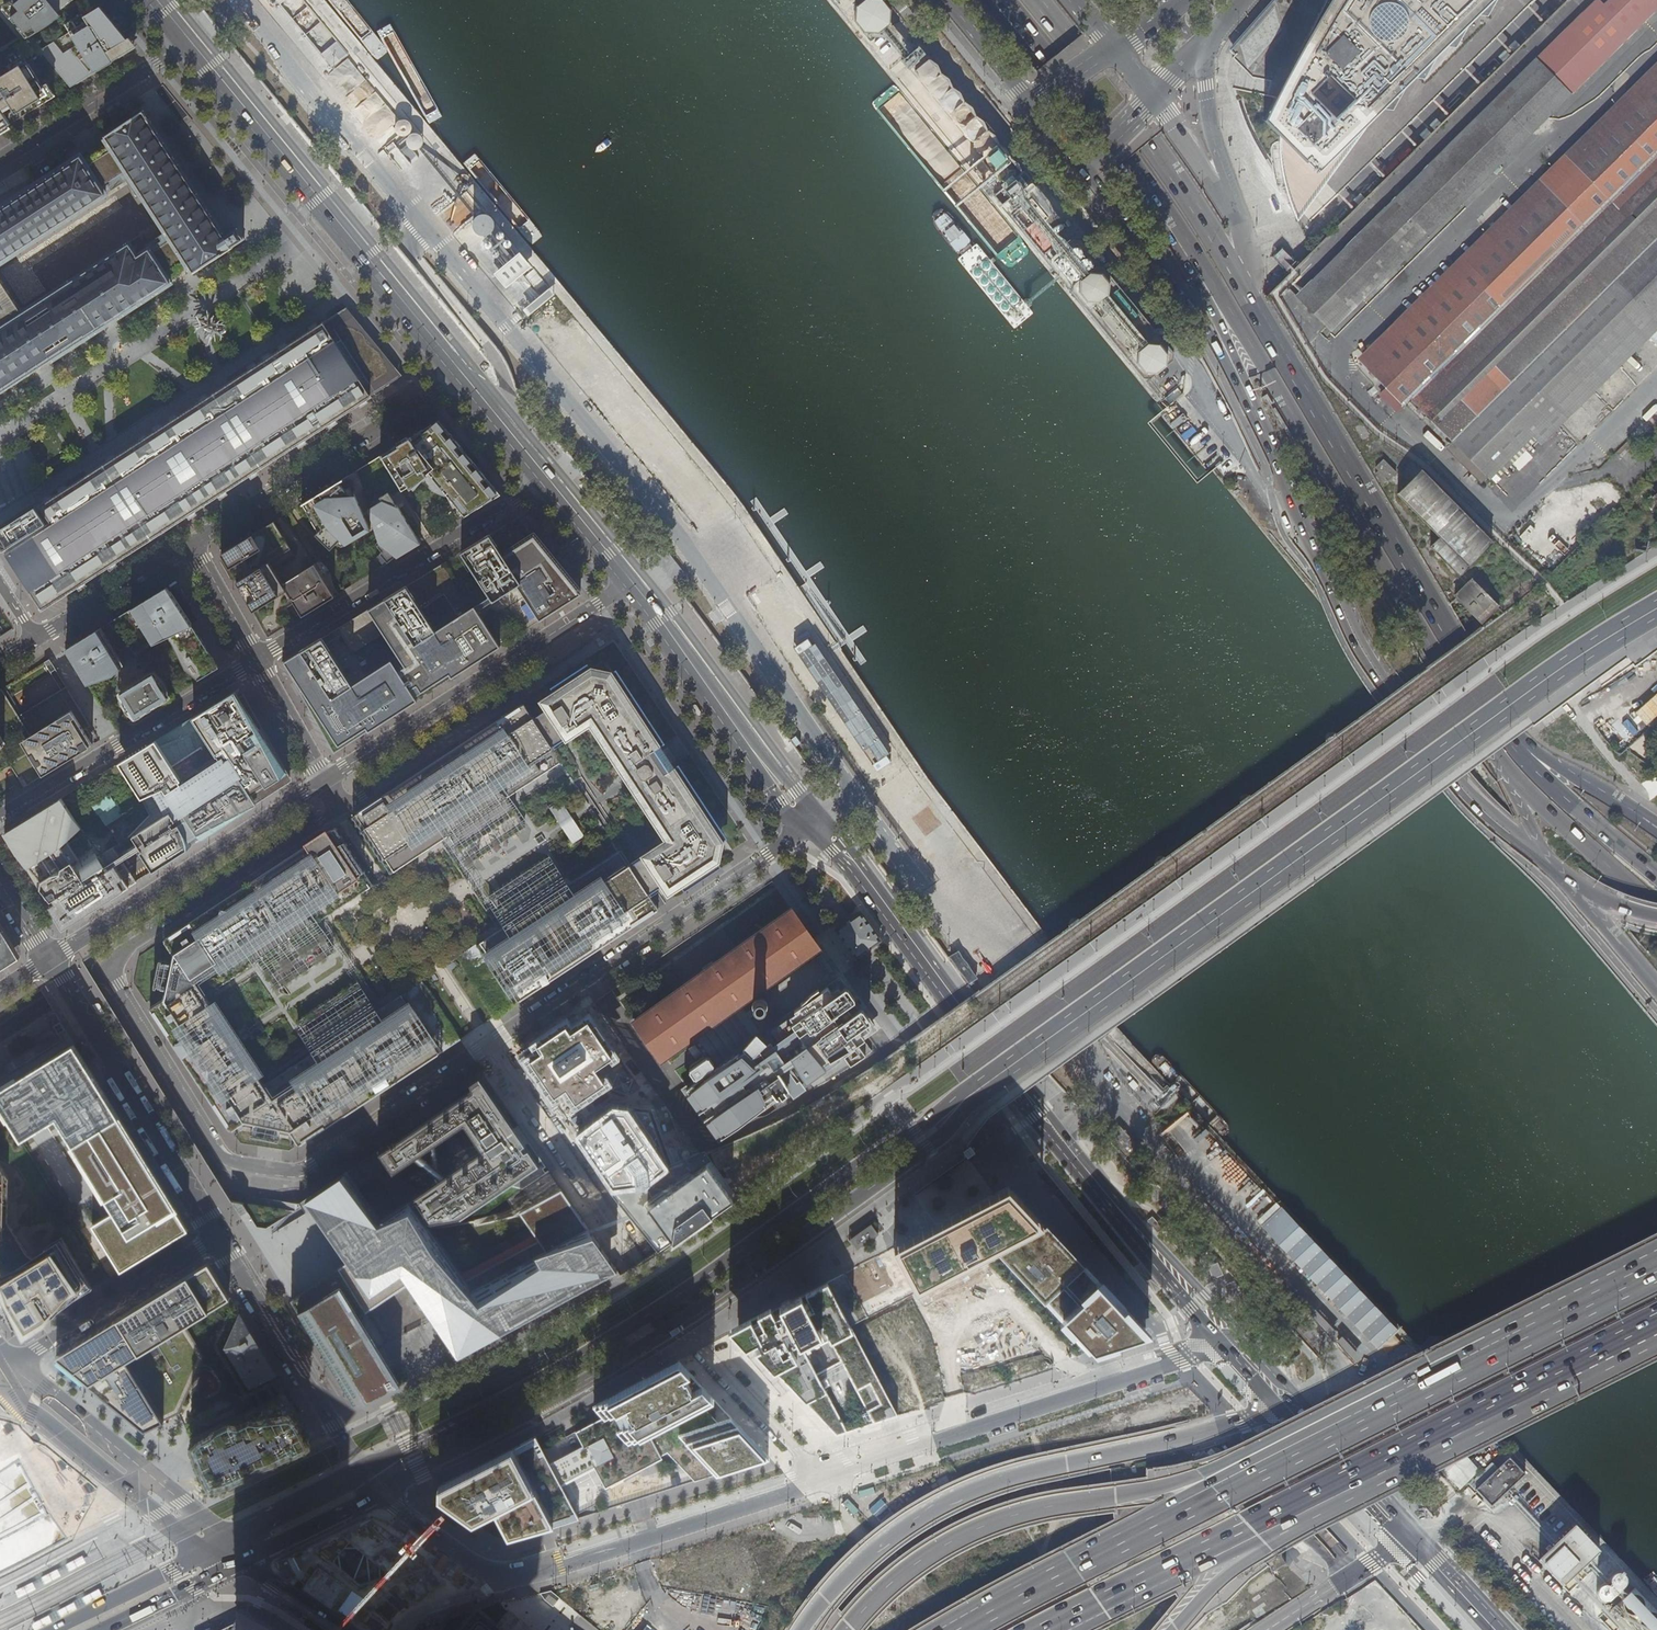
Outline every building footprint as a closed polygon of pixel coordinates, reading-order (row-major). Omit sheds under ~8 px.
[(2,5),(28,37),(48,26),(61,16),(56,9),(64,6),(71,0),(11,0),(2,5)] [(852,8),(851,23),(860,35),(874,36),(886,27),(888,12),(878,0),(876,0),(862,0),(852,8)] [(1233,58),(1253,77),(1271,80),(1268,95),(1276,97),(1266,118),(1295,153),(1320,178),(1386,114),(1394,115),(1404,97),(1418,83),(1426,83),(1437,65),(1450,51),(1459,52),(1469,32),(1482,19),(1489,21),(1500,2),(1502,0),(1285,0),(1233,58)] [(1331,334),(1656,11),(1656,0),(1609,0),(1604,6),(1598,0),(1296,299),(1331,334)] [(40,51),(71,88),(84,79),(121,56),(134,49),(123,36),(104,12),(100,8),(72,25),(75,29),(40,51)] [(3,130),(1,126),(8,122),(2,112),(8,109),(12,106),(17,115),(25,110),(27,115),(48,102),(56,97),(53,91),(15,47),(0,56),(0,75),(2,78),(0,79),(0,87),(3,93),(0,95),(0,132),(3,130)] [(1018,175),(916,49),(898,63),(905,73),(908,70),(1000,183),(988,194),(999,208),(1029,183),(1021,172),(1018,175)] [(1656,155),(1656,64),(1358,361),(1365,368),(1404,406),(1410,400),(1656,155)] [(24,193),(0,208),(0,263),(108,193),(102,184),(114,176),(126,169),(145,197),(149,203),(152,209),(172,239),(162,245),(153,251),(143,236),(24,312),(8,288),(0,276),(0,395),(35,372),(75,347),(117,320),(131,311),(160,293),(174,284),(165,270),(174,265),(185,258),(193,271),(195,274),(211,264),(235,248),(235,247),(247,239),(244,235),(241,229),(228,237),(217,219),(193,183),(182,167),(167,144),(152,121),(149,116),(145,110),(139,114),(119,127),(105,136),(108,140),(113,149),(101,157),(89,164),(84,156),(36,186),(24,193)] [(395,139),(398,139),(402,139),(404,138),(406,135),(408,133),(408,130),(407,127),(405,124),(403,123),(401,122),(398,122),(395,123),(393,124),(391,126),(390,129),(390,132),(392,135),(393,137),(395,139)] [(407,152),(410,153),(413,152),(416,151),(418,149),(419,146),(419,143),(419,140),(417,138),(415,136),(412,135),(410,135),(407,136),(404,137),(403,140),(402,143),(402,146),(403,149),(405,150),(407,152)] [(1453,443),(1656,240),(1656,155),(1410,400),(1453,443)] [(87,210),(92,222),(121,209),(116,198),(87,210)] [(483,243),(486,241),(491,238),(493,235),(494,232),(494,228),(494,225),(493,222),(491,219),(489,216),(486,215),(483,214),(479,213),(476,213),(472,215),(469,217),(467,220),(465,223),(464,227),(464,230),(465,233),(468,238),(470,240),(473,242),(476,243),(479,243),(483,243)] [(495,241),(497,242),(499,242),(501,240),(502,238),(502,236),(500,234),(499,233),(497,233),(495,234),(493,236),(493,238),(494,240),(495,241)] [(1453,443),(1488,479),(1491,481),(1534,438),(1543,446),(1656,333),(1656,240),(1453,443)] [(501,249),(504,250),(506,250),(508,249),(509,247),(508,244),(507,242),(505,242),(503,241),(501,242),(500,244),(500,246),(500,248),(501,249)] [(483,251),(485,252),(487,252),(489,250),(490,248),(490,246),(489,244),(487,243),(485,243),(483,244),(482,246),(481,248),(482,250),(483,251)] [(31,257),(44,261),(49,249),(36,244),(31,257)] [(1143,378),(1147,378),(1174,356),(1174,353),(1104,267),(1095,265),(1078,244),(1056,262),(1073,283),(1073,292),(1143,378)] [(490,259),(492,260),(494,260),(496,259),(497,257),(497,254),(495,252),(494,251),(492,251),(490,252),(488,254),(488,256),(489,258),(490,259)] [(490,276),(502,291),(528,270),(516,255),(490,276)] [(523,310),(527,315),(550,297),(546,291),(523,310)] [(212,395),(194,407),(113,458),(107,462),(52,498),(39,506),(50,523),(4,552),(31,594),(36,601),(39,606),(42,610),(46,607),(147,541),(154,537),(161,532),(254,473),(261,469),(268,464),(370,397),(402,377),(347,309),(323,324),(310,333),(221,390),(212,395)] [(384,453),(406,488),(419,480),(424,483),(430,488),(440,494),(444,491),(464,516),(492,499),(499,494),(488,481),(465,453),(446,430),(438,419),(430,424),(410,437),(387,451),(384,453)] [(308,500),(302,505),(318,532),(320,531),(327,538),(332,535),(340,548),(371,530),(352,500),(358,496),(383,543),(380,545),(384,552),(381,553),(388,564),(411,549),(421,544),(396,504),(395,505),(391,498),(406,488),(384,453),(364,466),(308,500)] [(1379,470),(1374,472),(1381,484),(1387,480),(1395,471),(1388,465),(1383,459),(1375,467),(1379,470)] [(1430,548),(1458,575),(1491,541),(1421,471),(1397,495),(1440,538),(1430,548)] [(9,543),(43,522),(35,509),(1,531),(9,543)] [(464,549),(460,552),(491,601),(497,598),(515,586),(537,621),(541,619),(573,598),(579,594),(571,584),(555,565),(536,541),(522,524),(516,517),(511,520),(464,549)] [(295,555),(276,521),(271,523),(252,535),(235,546),(223,553),(227,561),(247,598),(261,623),(268,637),(318,607),(335,596),(315,564),(283,583),(273,568),(295,555)] [(446,562),(416,580),(385,599),(375,605),(368,609),(337,628),(329,633),(322,637),(302,650),(295,654),(285,660),(282,662),(286,670),(301,695),(306,703),(310,711),(326,740),(333,753),(369,730),(372,728),(417,699),(458,672),(494,648),(499,645),(474,606),(446,562)] [(1472,578),(1453,595),(1481,624),(1499,607),(1472,578)] [(147,600),(110,623),(139,656),(145,650),(154,644),(170,636),(185,670),(199,680),(220,667),(213,656),(193,625),(172,593),(168,587),(147,600)] [(726,620),(717,606),(704,615),(713,629),(726,620)] [(125,665),(102,627),(79,642),(67,649),(75,663),(88,684),(115,677),(125,665)] [(49,659),(44,663),(51,673),(56,670),(49,659)] [(589,669),(540,701),(545,708),(565,738),(596,717),(621,755),(615,759),(642,801),(648,797),(673,835),(642,856),(667,893),(672,890),(717,860),(720,858),(723,839),(712,822),(698,801),(678,770),(674,765),(667,755),(661,745),(641,714),(622,685),(612,670),(593,666),(589,669)] [(746,682),(736,669),(724,678),(734,691),(746,682)] [(142,682),(128,691),(135,702),(136,702),(138,706),(139,707),(140,708),(142,708),(150,703),(149,702),(151,701),(152,702),(160,697),(153,685),(156,684),(153,679),(152,678),(150,679),(143,683),(142,682)] [(4,757),(19,780),(22,778),(25,782),(27,785),(64,762),(63,759),(66,757),(70,755),(72,758),(91,746),(93,745),(88,737),(86,734),(84,731),(91,726),(73,697),(67,688),(51,697),(25,713),(17,717),(1,690),(0,691),(0,733),(12,726),(23,745),(9,754),(6,749),(8,748),(1,735),(0,736),(0,759),(4,757)] [(33,816),(4,834),(11,846),(22,864),(31,879),(38,886),(45,885),(52,897),(56,903),(48,908),(52,914),(62,930),(74,922),(94,909),(117,894),(135,882),(118,857),(137,845),(140,848),(134,852),(139,859),(144,855),(153,869),(157,867),(165,863),(181,853),(190,847),(188,845),(193,841),(195,844),(230,821),(258,803),(292,780),(285,768),(264,731),(245,696),(240,688),(223,698),(151,743),(149,745),(151,747),(144,750),(138,753),(142,759),(140,760),(143,764),(132,771),(127,760),(115,766),(110,768),(104,772),(106,775),(111,775),(122,776),(127,779),(139,800),(142,798),(150,819),(145,822),(145,824),(136,838),(126,844),(113,851),(113,850),(100,858),(101,859),(100,860),(92,846),(91,847),(60,798),(33,816)] [(389,792),(355,814),(364,827),(394,872),(433,846),(448,836),(466,864),(524,825),(506,797),(560,761),(532,719),(530,716),(523,704),(488,727),(389,792)] [(165,940),(162,941),(172,956),(167,981),(163,999),(149,1009),(189,1070),(231,1132),(244,1123),(288,1132),(298,1146),(340,1118),(392,1084),(436,1055),(425,1039),(398,998),(384,1007),(370,1016),(352,988),(294,1027),(312,1054),(260,1089),(201,1000),(253,965),(272,993),(329,955),(311,927),(325,917),(366,890),(338,848),(328,832),(320,838),(211,909),(165,939),(165,940)] [(646,893),(619,851),(564,887),(546,859),(488,897),(506,925),(492,935),(479,944),(506,985),(517,1001),(520,999),(530,992),(657,909),(652,902),(646,893)] [(760,1010),(761,1010),(763,1007),(764,1005),(765,1003),(764,1000),(762,996),(760,994),(759,994),(756,993),(752,994),(750,995),(749,995),(746,990),(812,936),(789,904),(769,919),(741,940),(680,983),(637,1015),(631,1020),(655,1054),(684,1033),(685,1035),(687,1034),(692,1041),(699,1051),(701,1054),(686,1065),(687,1066),(686,1067),(687,1068),(686,1069),(691,1076),(692,1075),(693,1076),(694,1075),(695,1076),(678,1087),(717,1140),(805,1077),(812,1087),(858,1057),(869,1049),(863,1040),(863,1041),(860,1037),(854,1042),(850,1035),(868,1022),(838,980),(824,990),(823,989),(818,993),(819,994),(772,1028),(768,1022),(781,1013),(774,1003),(762,1012),(760,1010)] [(835,929),(855,957),(879,940),(860,913),(835,929)] [(6,966),(20,957),(0,925),(0,970),(6,966)] [(969,964),(958,950),(950,956),(969,983),(978,977),(977,975),(969,964)] [(817,952),(812,955),(824,971),(828,967),(817,952)] [(90,1059),(96,1055),(82,1032),(76,1035),(90,1059)] [(699,1051),(692,1041),(685,1046),(691,1056),(699,1051)] [(27,1072),(0,1089),(0,1107),(1,1108),(8,1120),(9,1122),(20,1140),(21,1139),(55,1118),(113,1212),(92,1224),(120,1271),(127,1267),(144,1256),(163,1245),(174,1238),(188,1229),(181,1218),(173,1205),(132,1139),(131,1138),(86,1065),(73,1044),(27,1072)] [(387,1143),(378,1150),(388,1164),(431,1224),(470,1217),(515,1186),(549,1164),(519,1125),(515,1128),(492,1094),(483,1082),(469,1091),(462,1096),(460,1094),(434,1111),(387,1143)] [(1118,1126),(1106,1138),(1124,1159),(1137,1147),(1118,1126)] [(967,1144),(959,1150),(964,1157),(972,1151),(967,1144)] [(304,1200),(301,1203),(309,1216),(321,1236),(328,1248),(339,1267),(366,1310),(410,1283),(436,1321),(447,1337),(460,1355),(509,1330),(572,1295),(576,1293),(599,1279),(617,1268),(614,1264),(612,1261),(569,1187),(564,1189),(537,1205),(527,1211),(541,1232),(467,1272),(434,1227),(431,1224),(388,1164),(378,1150),(371,1155),(341,1175),(304,1200)] [(549,1164),(515,1186),(526,1189),(537,1205),(564,1189),(553,1170),(549,1164)] [(22,1330),(81,1295),(93,1289),(65,1243),(53,1250),(33,1262),(7,1222),(8,1181),(1,1172),(0,1170),(0,1293),(22,1330)] [(921,1233),(904,1241),(934,1275),(983,1256),(998,1248),(1043,1225),(1007,1187),(921,1233)] [(237,1203),(232,1202),(240,1217),(244,1214),(247,1212),(242,1205),(237,1203)] [(1395,1328),(1280,1208),(1262,1225),(1377,1345),(1395,1328)] [(1162,1227),(1151,1216),(1147,1220),(1158,1231),(1162,1227)] [(1043,1225),(998,1248),(1094,1351),(1145,1334),(1043,1225)] [(218,1279),(208,1262),(186,1276),(157,1294),(117,1318),(139,1353),(185,1325),(207,1311),(230,1297),(218,1279)] [(366,1310),(339,1267),(291,1300),(350,1396),(356,1406),(401,1384),(382,1354),(358,1315),(366,1310)] [(836,1434),(897,1415),(880,1382),(828,1282),(778,1308),(760,1318),(740,1328),(836,1434)] [(255,1340),(240,1314),(224,1347),(246,1384),(259,1376),(273,1368),(255,1340)] [(139,1353),(117,1318),(88,1336),(56,1355),(74,1371),(96,1388),(146,1430),(161,1422),(179,1414),(204,1356),(185,1325),(139,1353)] [(768,1457),(680,1361),(595,1405),(606,1416),(577,1431),(585,1445),(552,1463),(537,1436),(513,1448),(555,1527),(768,1457)] [(293,1428),(288,1418),(264,1430),(255,1412),(241,1419),(252,1443),(241,1448),(229,1424),(215,1432),(216,1435),(194,1446),(212,1482),(227,1474),(228,1477),(256,1463),(282,1450),(281,1448),(299,1439),(293,1428)] [(555,1527),(513,1448),(440,1486),(438,1497),(473,1521),(499,1510),(515,1537),(555,1527)] [(1510,1459),(1476,1492),(1492,1508),(1525,1476),(1510,1459)] [(1600,1554),(1575,1528),(1540,1562),(1565,1588),(1583,1570),(1589,1576),(1594,1571),(1588,1565),(1600,1554)] [(79,1558),(61,1567),(65,1575),(83,1566),(79,1558)] [(35,1580),(39,1588),(56,1579),(52,1571),(35,1580)] [(1634,1588),(1630,1592),(1626,1587),(1626,1584),(1626,1581),(1625,1579),(1624,1578),(1622,1576),(1619,1575),(1616,1576),(1613,1577),(1601,1589),(1599,1593),(1599,1595),(1599,1599),(1600,1600),(1603,1603),(1605,1604),(1608,1604),(1612,1602),(1639,1629),(1656,1629),(1656,1612),(1634,1588)] [(9,1593),(12,1601),(30,1592),(26,1584),(9,1593)] [(82,1604),(100,1595),(97,1588),(79,1598),(82,1604)] [(56,1617),(75,1608),(71,1601),(53,1610),(56,1617)] [(30,1629),(49,1621),(45,1614),(27,1623),(30,1629)] [(477,1615),(465,1629),(496,1629),(477,1615)]
